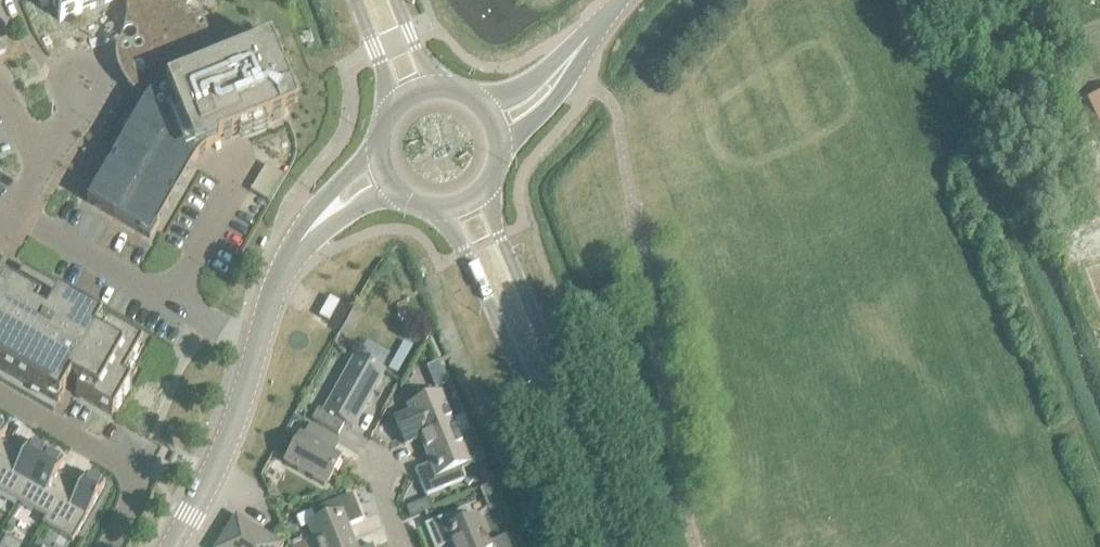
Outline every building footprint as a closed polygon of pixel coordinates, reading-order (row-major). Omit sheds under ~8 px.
[(41,8),(49,5),(48,4),(51,3),(59,22),(95,8),(94,7),(104,3),(104,4),(113,0),(38,0),(41,8)] [(86,203),(149,239),(193,162),(196,159),(198,156),(202,153),(205,150),(208,149),(210,148),(211,147),(216,145),(238,136),(235,130),(244,126),(246,133),(284,117),(277,101),(283,98),(283,99),(289,97),(269,45),(218,66),(203,49),(198,43),(192,35),(188,27),(183,19),(180,12),(178,6),(175,0),(127,0),(128,2),(131,9),(134,17),(136,24),(138,31),(140,39),(142,46),(144,54),(123,62),(122,63),(121,64),(120,64),(120,65),(120,66),(120,67),(120,68),(122,68),(123,69),(125,69),(127,68),(133,84),(136,89),(139,93),(141,97),(145,102),(140,109),(111,160),(107,168),(106,167),(86,203)] [(1088,100),(1099,127),(1099,94),(1088,100)] [(46,396),(50,389),(62,396),(69,382),(79,387),(75,395),(111,416),(129,384),(122,380),(137,353),(125,346),(129,339),(100,322),(104,314),(87,304),(86,305),(87,306),(83,313),(70,305),(74,299),(76,300),(76,298),(22,267),(0,306),(0,370),(46,396)] [(328,301),(317,319),(327,325),(337,307),(328,301)] [(311,420),(338,435),(344,424),(352,428),(384,372),(355,356),(323,412),(318,409),(311,420)] [(443,375),(430,380),(435,390),(447,385),(443,375)] [(420,439),(425,451),(457,438),(447,412),(439,394),(407,408),(409,414),(394,420),(404,446),(420,439)] [(12,448),(0,442),(7,429),(0,425),(0,468),(12,448)] [(332,455),(338,443),(309,427),(303,439),(299,437),(284,464),(325,486),(340,459),(332,455)] [(457,438),(425,451),(431,464),(414,471),(425,497),(464,480),(460,468),(468,465),(457,438)] [(0,468),(0,495),(17,504),(47,451),(31,442),(24,455),(12,448),(0,468)] [(47,451),(17,504),(44,520),(45,520),(68,480),(57,474),(64,461),(47,451)] [(44,520),(41,525),(72,542),(106,483),(88,473),(81,486),(68,480),(45,520),(44,520)] [(491,485),(478,491),(487,514),(501,508),(495,495),(491,485)] [(316,546),(332,546),(351,540),(346,527),(362,521),(352,495),(312,511),(316,523),(308,527),(316,546)] [(426,501),(416,506),(419,514),(429,510),(426,501)] [(451,546),(480,546),(487,544),(477,517),(468,521),(464,510),(424,526),(433,546),(445,546),(450,545),(451,546)] [(283,546),(235,516),(215,546),(282,546),(283,546)] [(480,546),(514,546),(510,536),(505,538),(505,537),(488,544),(487,544),(480,546)] [(6,538),(4,540),(0,538),(0,546),(22,546),(6,538)]
